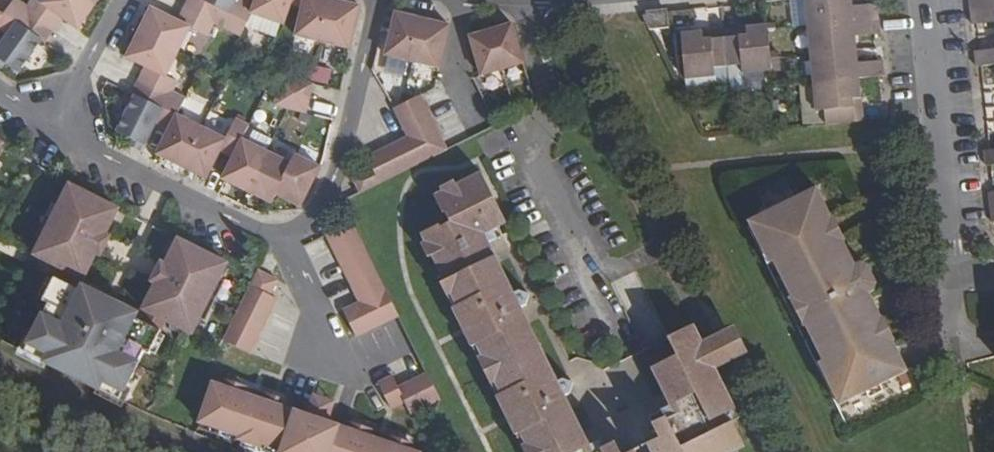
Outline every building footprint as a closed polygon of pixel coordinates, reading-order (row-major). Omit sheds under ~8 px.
[(9,33),(17,22),(17,23),(26,10),(27,8),(17,0),(13,0),(2,15),(0,13),(0,26),(9,33)] [(42,3),(38,0),(32,0),(27,8),(26,10),(53,31),(63,17),(79,28),(94,7),(84,0),(44,0),(42,3)] [(236,0),(189,0),(185,8),(214,23),(216,24),(223,10),(229,14),(236,0)] [(292,0),(255,0),(253,5),(243,0),(236,0),(229,14),(223,10),(216,24),(240,36),(252,13),(284,25),(292,0)] [(295,36),(322,43),(332,0),(303,0),(295,36)] [(335,0),(332,0),(322,43),(349,49),(359,6),(335,0)] [(807,26),(878,19),(877,4),(872,5),(851,7),(850,1),(842,2),(842,0),(805,0),(807,26)] [(993,7),(993,0),(969,0),(970,9),(993,7)] [(970,9),(972,24),(977,24),(993,22),(993,7),(970,9)] [(151,9),(139,33),(178,52),(191,27),(207,36),(214,23),(185,8),(179,22),(151,9)] [(26,10),(17,23),(17,22),(9,33),(0,45),(0,58),(5,62),(19,72),(42,39),(45,42),(53,31),(26,10)] [(666,10),(648,11),(648,16),(644,18),(649,28),(667,27),(666,11),(666,10)] [(422,19),(395,12),(390,33),(385,55),(412,62),(422,19)] [(449,25),(422,19),(412,62),(439,68),(449,25)] [(878,19),(807,26),(810,55),(847,50),(847,43),(855,42),(854,36),(875,34),(880,33),(878,19)] [(511,24),(490,30),(502,70),(523,63),(511,24)] [(747,35),(725,37),(727,67),(741,65),(742,74),(771,71),(770,58),(767,30),(767,25),(746,27),(747,35)] [(746,27),(723,30),(725,37),(747,35),(746,27)] [(469,36),(481,75),(481,76),(502,70),(490,30),(469,36)] [(723,30),(702,32),(702,40),(725,37),(723,30)] [(702,32),(681,34),(685,80),(714,76),(713,69),(727,67),(725,37),(702,40),(702,32)] [(146,68),(140,80),(170,95),(172,92),(176,83),(165,78),(178,52),(139,33),(127,59),(146,68)] [(847,50),(810,55),(813,82),(858,78),(879,76),(884,76),(883,61),(877,61),(857,64),(856,58),(848,59),(847,50)] [(979,51),(974,52),(976,66),(981,66),(993,64),(993,50),(979,51)] [(317,63),(312,78),(331,85),(336,70),(317,63)] [(312,84),(281,77),(277,91),(309,99),(312,84)] [(860,100),(858,78),(813,82),(816,112),(824,111),(825,125),(854,122),(852,100),(860,100)] [(170,95),(140,80),(132,96),(135,97),(118,134),(131,140),(141,146),(144,147),(155,124),(156,123),(163,109),(170,95)] [(309,99),(277,91),(277,93),(274,106),(306,113),(309,99)] [(168,131),(156,156),(181,167),(201,127),(177,115),(185,99),(172,92),(170,95),(163,109),(156,123),(155,124),(168,131)] [(394,109),(400,122),(427,109),(420,96),(394,109)] [(863,121),(860,100),(852,100),(854,122),(863,121)] [(400,122),(407,136),(433,123),(427,109),(400,122)] [(201,127),(181,167),(206,179),(220,151),(233,157),(241,139),(249,125),(235,118),(225,139),(201,127)] [(408,137),(414,149),(440,137),(433,123),(407,136),(408,137)] [(408,137),(394,144),(408,170),(421,163),(414,149),(408,137)] [(440,137),(414,149),(421,163),(447,151),(440,137)] [(233,157),(222,179),(224,180),(247,192),(266,152),(241,139),(233,157)] [(131,140),(129,146),(139,151),(141,146),(131,140)] [(394,144),(381,151),(394,177),(408,170),(394,144)] [(381,151),(367,157),(372,168),(380,183),(394,177),(381,151)] [(989,151),(984,151),(986,166),(991,166),(993,165),(993,151),(989,151)] [(290,164),(266,152),(247,192),(271,204),(276,195),(275,195),(291,164),(290,164)] [(300,208),(320,168),(294,155),(290,164),(291,164),(275,195),(276,195),(298,206),(300,208)] [(352,178),(360,193),(380,183),(372,168),(352,178)] [(421,234),(425,242),(421,244),(427,258),(432,255),(462,317),(471,312),(479,328),(470,332),(501,395),(511,391),(523,415),(514,420),(530,451),(548,451),(584,433),(571,407),(562,411),(556,400),(571,392),(564,378),(559,381),(550,364),(528,319),(519,324),(513,312),(527,305),(524,298),(520,291),(515,294),(496,256),(489,259),(486,254),(490,243),(499,239),(494,230),(507,223),(481,171),(456,184),(454,181),(441,187),(443,190),(435,194),(443,213),(445,213),(450,222),(441,227),(440,224),(421,234)] [(68,186),(34,256),(61,270),(79,279),(83,280),(96,255),(100,257),(109,238),(105,236),(118,210),(68,186)] [(817,187),(748,222),(755,235),(762,238),(792,299),(799,302),(806,316),(804,324),(834,384),(833,392),(839,406),(907,371),(868,293),(867,289),(852,296),(843,278),(857,271),(855,266),(817,187)] [(399,316),(352,222),(326,235),(360,302),(343,311),(356,337),(399,316)] [(156,284),(143,310),(147,312),(165,321),(192,334),(227,264),(178,240),(165,265),(161,263),(152,282),(156,284)] [(490,243),(486,254),(489,259),(496,256),(490,243)] [(860,263),(855,266),(857,271),(867,289),(868,293),(874,291),(876,284),(867,266),(860,263)] [(61,270),(55,280),(74,289),(79,279),(61,270)] [(277,280),(258,271),(250,286),(270,296),(277,280)] [(857,271),(843,278),(852,296),(867,289),(857,271)] [(612,283),(643,350),(665,340),(634,273),(612,283)] [(49,306),(25,354),(120,401),(144,352),(150,355),(161,332),(160,331),(142,322),(131,317),(133,312),(115,303),(112,310),(101,304),(104,298),(87,289),(85,294),(74,289),(55,280),(54,279),(43,303),(49,306)] [(270,296),(250,286),(223,341),(249,354),(276,299),(270,296)] [(104,298),(101,304),(112,310),(115,303),(104,298)] [(147,312),(142,322),(160,331),(165,321),(147,312)] [(471,312),(462,317),(470,332),(479,328),(471,312)] [(676,355),(651,367),(664,393),(687,382),(718,369),(703,340),(695,324),(668,336),(676,355)] [(713,335),(703,340),(718,369),(728,363),(748,353),(734,325),(713,335)] [(687,382),(664,393),(670,405),(723,379),(718,369),(687,382)] [(440,399),(427,373),(398,388),(392,376),(378,383),(391,409),(404,403),(410,414),(440,399)] [(647,444),(651,451),(728,451),(744,444),(728,413),(737,408),(723,379),(670,405),(660,410),(664,418),(653,424),(660,437),(647,444)] [(213,384),(200,423),(240,437),(239,440),(261,447),(263,444),(282,451),(414,451),(213,384)] [(511,391),(501,395),(514,420),(523,415),(511,391)] [(548,451),(576,451),(590,445),(584,433),(548,451)] [(615,443),(604,448),(600,440),(590,445),(576,451),(620,451),(615,443)]
